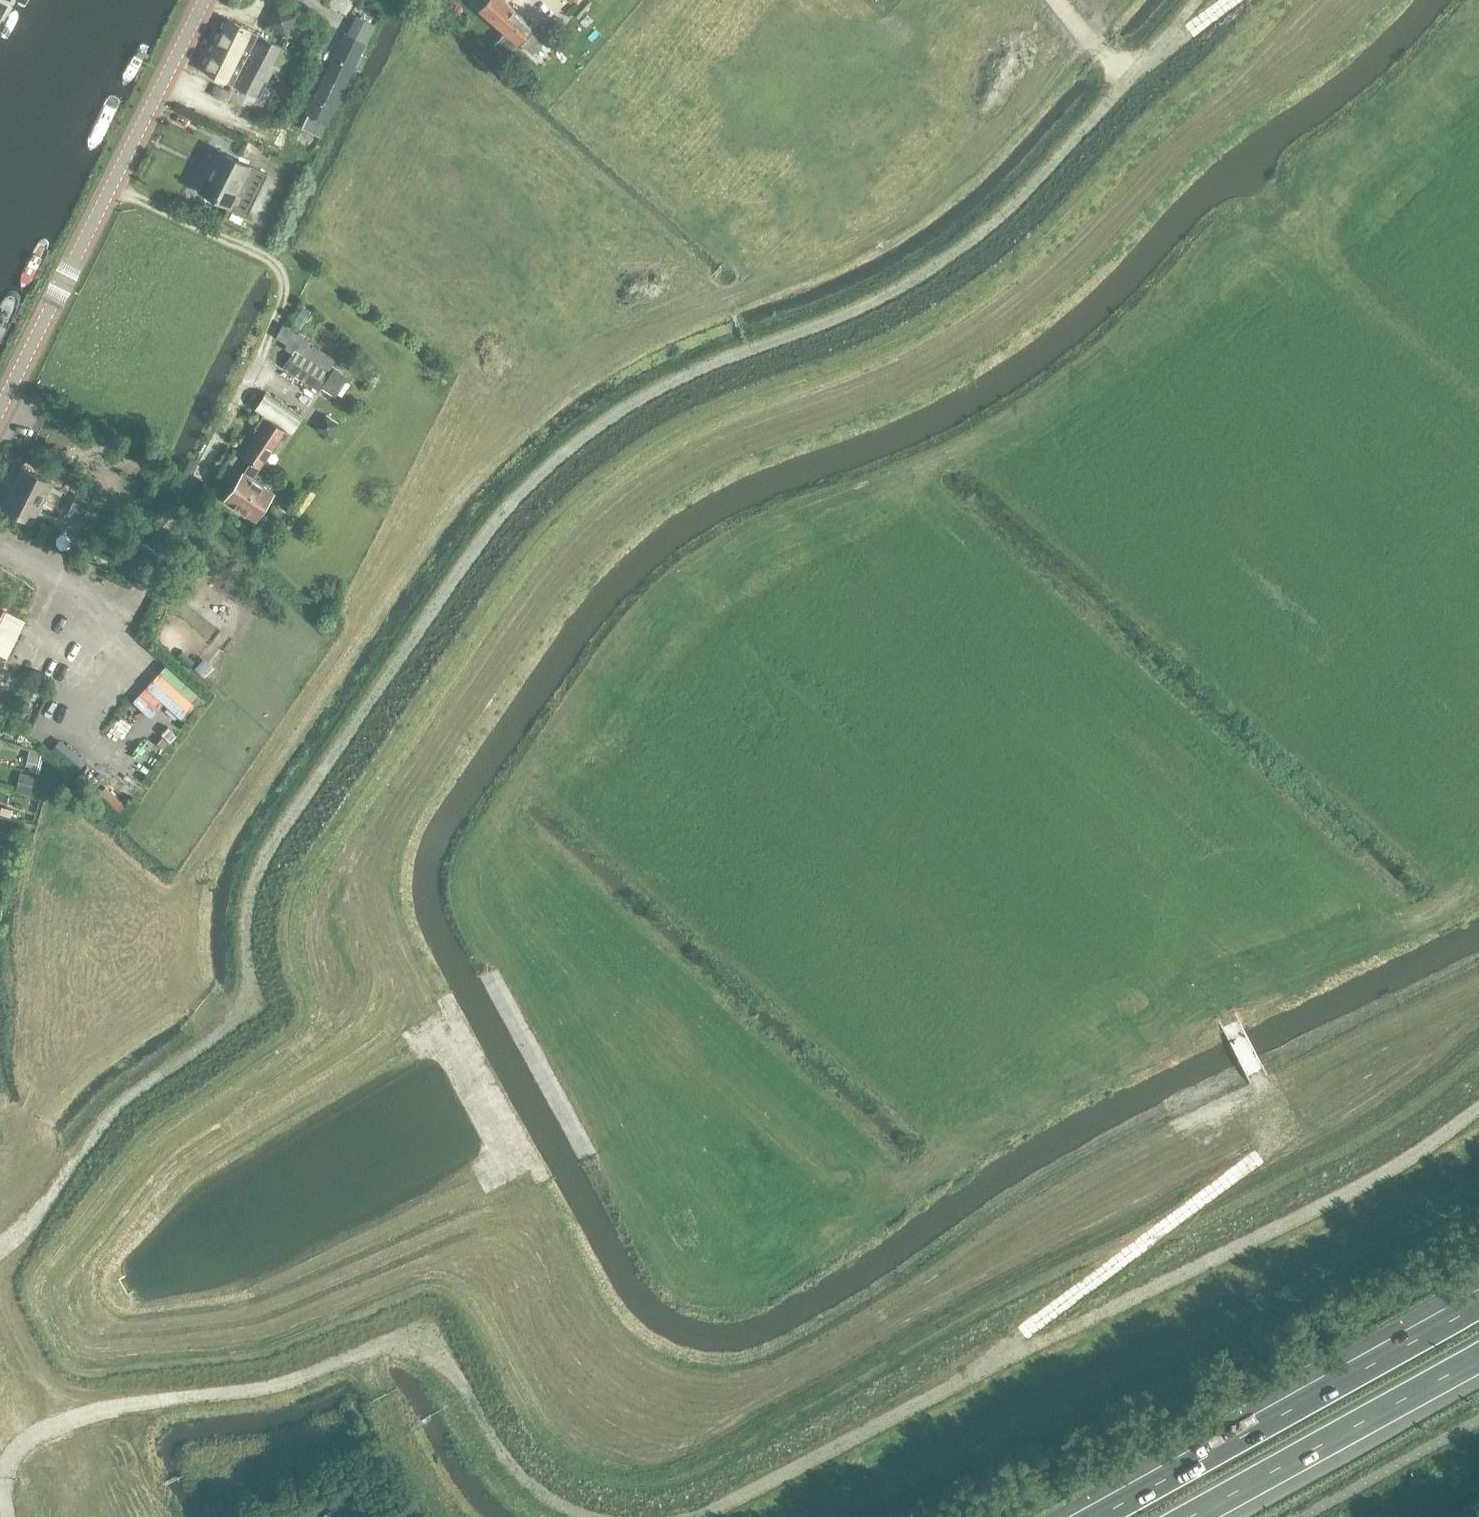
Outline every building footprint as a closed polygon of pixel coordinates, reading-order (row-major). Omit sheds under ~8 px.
[(477,2),(480,5),(477,9),(493,24),(503,33),(493,44),(505,55),(519,40),(529,49),(540,36),(530,26),(531,25),(509,5),(510,5),(505,0),(476,0),(477,2)] [(288,33),(297,18),(296,14),(277,4),(274,5),(266,22),(267,26),(284,34),(288,33)] [(343,31),(305,107),(303,112),(307,115),(302,127),(321,136),(326,124),(323,122),(363,41),(366,43),(375,24),(355,14),(346,33),(343,31)] [(226,18),(213,43),(269,72),(282,46),(226,18)] [(269,72),(213,43),(200,68),(235,86),(228,100),(248,110),(255,97),(256,97),(269,72)] [(216,84),(212,92),(221,96),(225,89),(216,84)] [(248,214),(267,173),(219,150),(200,190),(248,214)] [(294,300),(283,322),(298,329),(308,308),(294,300)] [(330,371),(305,355),(287,343),(284,347),(292,352),(283,366),(319,390),(321,387),(335,396),(348,377),(333,366),(330,371)] [(290,433),(302,416),(266,391),(254,408),(290,433)] [(329,437),(339,423),(325,413),(315,426),(329,437)] [(273,494),(252,478),(259,468),(260,468),(278,441),(262,430),(244,458),(249,461),(242,472),(245,474),(226,500),(255,520),(273,494)] [(33,521),(53,480),(23,465),(3,506),(33,521)] [(15,667),(4,662),(8,654),(9,654),(27,613),(21,611),(35,579),(0,564),(0,701),(15,667)] [(86,761),(60,739),(51,750),(77,771),(86,761)] [(38,773),(43,754),(30,750),(26,765),(30,766),(28,770),(38,773)] [(20,771),(16,790),(29,794),(34,775),(20,771)] [(112,773),(100,793),(122,806),(134,785),(112,773)]
